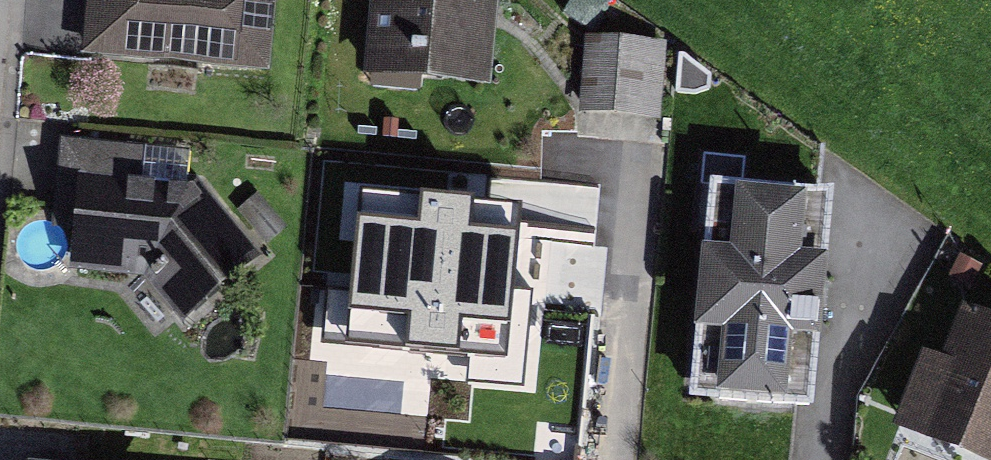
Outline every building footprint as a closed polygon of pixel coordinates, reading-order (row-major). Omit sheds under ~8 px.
[(92,62),(276,77),(283,0),(97,0),(92,62)] [(371,83),(498,94),(506,0),(378,0),(371,83)] [(669,54),(591,48),(585,121),(663,127),(669,54)] [(149,163),(68,156),(61,233),(82,235),(77,289),(149,295),(186,338),(267,265),(210,195),(147,190),(149,163)] [(841,198),(720,188),(702,403),(823,413),(841,198)] [(480,213),(360,203),(350,327),(470,337),(480,213)] [(568,219),(514,214),(509,264),(564,269),(568,219)] [(971,318),(951,369),(933,362),(903,439),(958,459),(990,459),(990,326),(971,318)]
